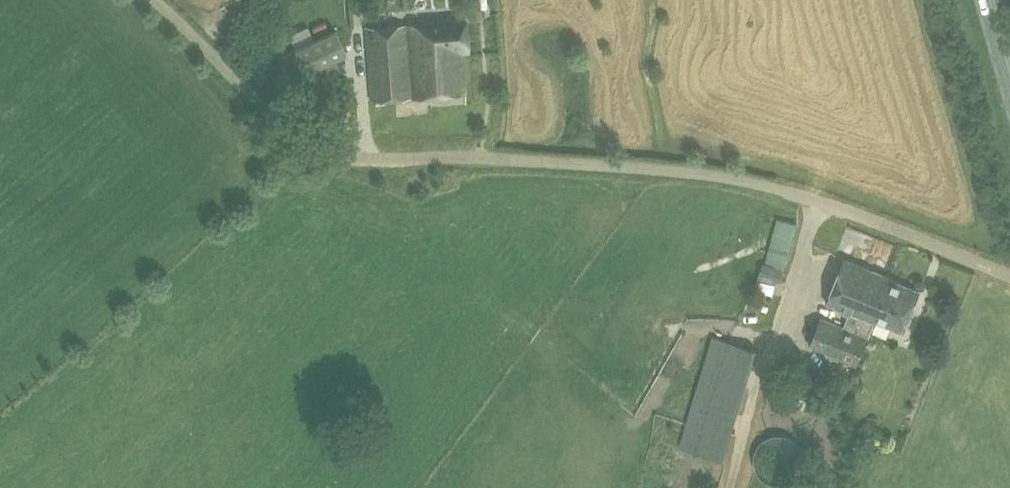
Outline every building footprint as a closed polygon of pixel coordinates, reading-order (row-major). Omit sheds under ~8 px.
[(369,72),(371,99),(466,93),(464,51),(467,51),(466,21),(365,27),(368,72),(369,72)] [(281,56),(292,78),(347,53),(335,29),(295,47),(296,49),(281,56)] [(759,274),(780,281),(785,269),(797,223),(777,218),(765,262),(764,262),(759,274)] [(850,311),(875,321),(875,319),(903,330),(919,290),(892,279),(892,277),(845,258),(827,302),(850,311)] [(810,345),(857,363),(869,336),(875,321),(850,311),(844,326),(821,317),(810,345)] [(679,446),(724,460),(757,349),(712,335),(679,446)] [(795,404),(810,409),(815,396),(809,394),(816,376),(806,372),(802,383),(777,373),(769,393),(782,399),(781,401),(794,406),(795,404)] [(755,453),(754,455),(754,457),(754,460),(754,462),(754,464),(755,466),(756,468),(757,470),(758,472),(759,474),(760,476),(762,478),(763,479),(765,480),(767,481),(771,483),(773,484),(778,485),(780,485),(782,484),(784,484),(787,484),(791,482),(794,480),(796,478),(798,477),(799,475),(801,473),(802,471),(803,469),(803,467),(804,465),(805,463),(805,461),(805,459),(805,456),(804,454),(804,452),(803,450),(802,448),(801,446),(800,444),(799,442),(797,441),(795,439),(794,438),(790,436),(785,435),(783,434),(781,434),(777,434),(774,434),(772,435),(768,436),(766,438),(764,439),(763,440),(761,442),(760,443),(758,445),(757,447),(756,449),(755,451),(755,453)]
